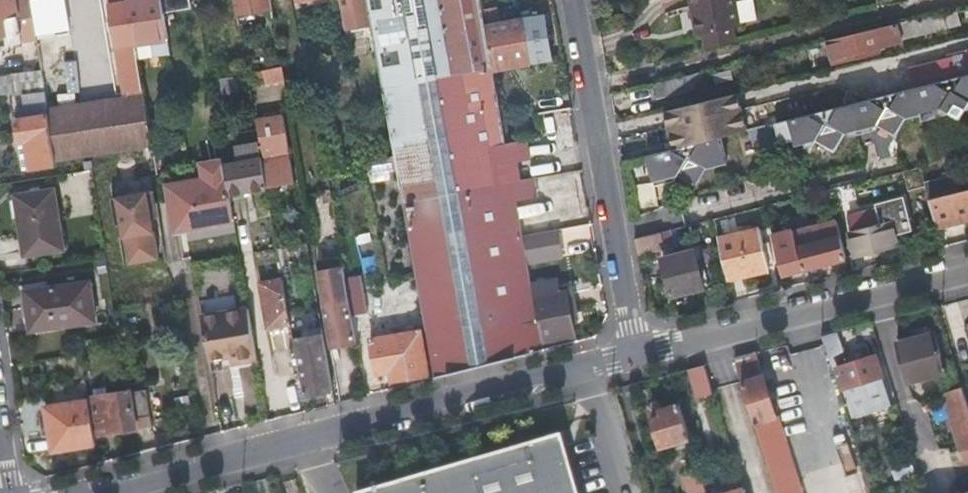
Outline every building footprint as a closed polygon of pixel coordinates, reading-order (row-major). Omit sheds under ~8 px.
[(24,0),(0,0),(0,44),(32,39),(30,31),(25,2),(24,0)] [(25,2),(30,31),(67,23),(63,0),(35,0),(25,2)] [(125,0),(105,0),(122,97),(143,94),(133,41),(126,1),(125,0)] [(126,1),(133,41),(165,35),(161,13),(159,0),(135,0),(126,1)] [(161,13),(190,8),(188,0),(159,0),(161,13)] [(236,12),(270,7),(268,0),(234,0),(236,12)] [(344,28),(370,23),(366,0),(339,0),(344,28)] [(370,23),(394,153),(434,377),(543,350),(542,341),(534,295),(528,266),(523,234),(517,201),(513,181),(510,161),(506,141),(502,120),(494,75),(485,24),(481,0),(366,0),(370,23)] [(691,29),(719,23),(735,20),(731,0),(685,0),(691,29)] [(940,11),(824,39),(829,62),(876,51),(875,42),(943,26),(940,11)] [(545,15),(485,24),(494,75),(554,64),(545,15)] [(719,23),(691,29),(692,32),(698,31),(730,26),(736,25),(735,20),(719,23)] [(730,26),(698,31),(699,46),(731,41),(730,26)] [(32,42),(38,73),(49,71),(43,41),(32,42)] [(945,57),(947,64),(967,59),(967,52),(945,57)] [(932,83),(967,75),(967,59),(947,64),(929,68),(932,83)] [(267,78),(282,75),(280,62),(264,65),(267,78)] [(692,71),(652,81),(656,95),(695,86),(692,71)] [(237,88),(234,72),(221,75),(223,91),(237,88)] [(9,93),(41,88),(38,73),(7,79),(9,93)] [(916,88),(922,112),(946,107),(961,117),(964,109),(967,108),(967,80),(967,75),(932,83),(916,88)] [(854,103),(859,128),(879,123),(896,133),(906,116),(922,112),(916,88),(854,103)] [(735,91),(662,108),(666,125),(739,107),(735,91)] [(53,154),(129,141),(150,136),(143,94),(122,97),(45,111),(45,114),(53,154)] [(846,131),(859,128),(854,103),(800,116),(776,122),(782,146),(819,138),(837,149),(846,131)] [(753,104),(739,107),(745,129),(759,126),(753,104)] [(739,107),(666,125),(672,147),(705,139),(721,135),(745,129),(739,107)] [(542,135),(539,113),(502,120),(506,141),(527,138),(542,135)] [(25,142),(30,165),(54,161),(53,154),(45,114),(12,119),(17,143),(25,142)] [(279,115),(255,119),(255,123),(261,154),(266,183),(291,178),(279,115)] [(672,147),(648,153),(654,177),(680,171),(697,182),(708,164),(726,160),(721,135),(705,139),(672,147)] [(135,176),(156,173),(150,136),(129,141),(135,176)] [(530,158),(527,138),(506,141),(510,161),(522,159),(530,158)] [(223,161),(229,192),(266,184),(266,183),(261,154),(223,161)] [(525,178),(522,159),(510,161),(513,181),(525,178)] [(191,182),(198,223),(233,217),(229,192),(223,161),(205,165),(206,179),(191,182)] [(956,175),(925,182),(929,199),(961,191),(956,175)] [(513,181),(517,201),(537,197),(534,177),(525,178),(513,181)] [(184,225),(198,223),(191,182),(178,185),(184,225)] [(176,227),(184,225),(178,185),(169,187),(176,227)] [(64,249),(55,187),(13,193),(22,254),(64,249)] [(152,189),(109,197),(114,225),(124,223),(126,236),(122,237),(129,265),(159,260),(154,231),(151,232),(148,219),(157,217),(152,189)] [(929,199),(936,228),(967,220),(967,189),(961,191),(929,199)] [(923,227),(914,192),(888,199),(892,219),(848,231),(854,255),(909,241),(907,230),(923,227)] [(846,257),(840,233),(836,218),(817,223),(819,237),(795,243),(792,230),(775,234),(785,272),(846,257)] [(563,259),(557,228),(523,234),(528,266),(563,259)] [(660,230),(663,246),(672,243),(669,228),(660,230)] [(716,237),(726,279),(767,269),(757,228),(716,237)] [(634,236),(637,252),(663,246),(660,230),(634,236)] [(701,283),(693,249),(660,257),(668,292),(701,283)] [(315,263),(318,278),(345,274),(342,258),(315,263)] [(318,278),(329,343),(336,342),(356,337),(352,314),(347,285),(345,274),(318,278)] [(268,326),(290,322),(282,275),(260,281),(268,326)] [(29,326),(93,317),(88,279),(23,287),(29,326)] [(347,285),(352,314),(368,311),(362,283),(347,285)] [(542,341),(576,335),(574,324),(571,303),(564,304),(562,297),(561,291),(534,295),(542,341)] [(238,361),(257,358),(248,305),(233,307),(231,294),(212,297),(218,336),(222,357),(226,356),(236,353),(238,361)] [(575,294),(569,296),(571,303),(574,324),(581,323),(575,294)] [(571,303),(569,296),(562,297),(564,304),(571,303)] [(200,299),(210,359),(222,357),(218,336),(212,297),(200,299)] [(374,372),(389,369),(391,380),(428,373),(420,327),(368,337),(374,372)] [(838,332),(824,336),(832,363),(846,359),(838,332)] [(304,394),(333,388),(323,334),(294,339),(304,394)] [(935,334),(899,342),(910,381),(945,373),(935,334)] [(338,347),(357,343),(356,337),(336,342),(338,347)] [(226,356),(229,362),(238,361),(236,353),(226,356)] [(757,353),(736,358),(766,455),(778,492),(800,492),(757,353)] [(222,357),(224,369),(230,368),(229,362),(226,356),(222,357)] [(882,378),(875,356),(839,367),(846,389),(882,378)] [(210,359),(212,371),(224,369),(222,357),(210,359)] [(705,366),(692,369),(701,399),(714,395),(705,366)] [(105,374),(92,376),(100,433),(153,425),(147,388),(108,394),(105,374)] [(963,386),(943,393),(945,399),(962,450),(967,448),(967,402),(963,386)] [(941,396),(927,399),(931,420),(945,418),(941,396)] [(53,449),(96,443),(90,400),(47,405),(53,449)] [(692,439),(682,405),(654,413),(664,447),(692,439)] [(349,487),(351,492),(574,492),(558,439),(555,428),(349,487)] [(692,492),(708,492),(702,472),(688,476),(692,492)]
